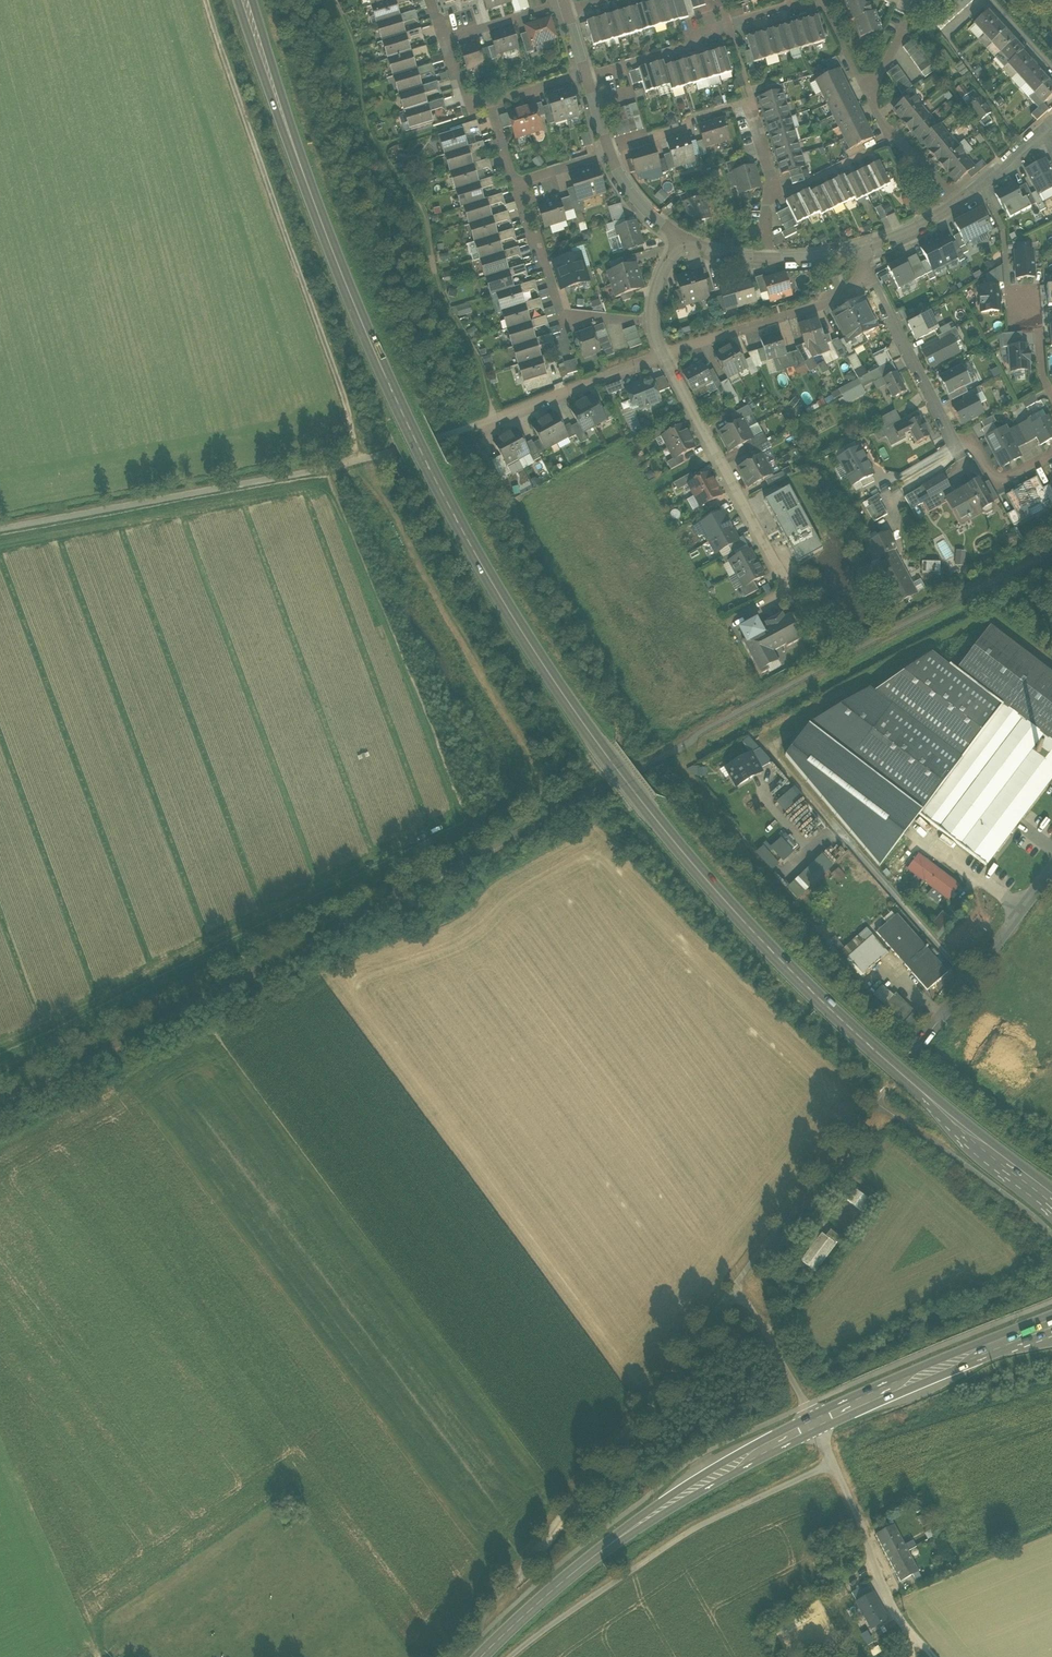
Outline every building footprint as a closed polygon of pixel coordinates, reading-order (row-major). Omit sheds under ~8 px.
[(375,16),(377,24),(399,17),(396,6),(400,4),(399,0),(390,0),(372,6),(375,16)] [(487,9),(511,2),(511,0),(484,0),(487,9)] [(527,0),(511,0),(511,2),(515,13),(529,9),(527,0)] [(678,21),(672,2),(672,0),(663,0),(659,1),(666,24),(678,21)] [(672,2),(678,21),(688,17),(683,0),(678,0),(672,2)] [(699,7),(697,0),(690,0),(693,9),(699,7)] [(859,40),(881,33),(879,25),(875,27),(874,23),(878,22),(875,13),(871,14),(868,5),(864,6),(862,0),(840,0),(843,1),(848,17),(850,17),(851,21),(849,21),(850,23),(854,21),(859,40)] [(895,7),(901,10),(906,0),(899,0),(895,7)] [(909,0),(906,0),(901,10),(906,13),(912,1),(909,0)] [(967,6),(962,0),(956,0),(955,1),(963,10),(967,6)] [(654,28),(666,24),(659,1),(647,5),(654,28)] [(958,14),(963,10),(955,1),(950,5),(958,14)] [(642,31),(654,28),(647,5),(635,8),(642,31)] [(954,18),(958,14),(950,5),(946,9),(954,18)] [(630,35),(642,31),(635,8),(623,12),(630,35)] [(949,22),(954,18),(946,9),(941,13),(949,22)] [(403,15),(405,22),(417,18),(415,12),(403,15)] [(618,38),(630,35),(623,12),(611,15),(618,38)] [(974,24),(983,34),(997,22),(987,12),(974,24)] [(945,26),(949,22),(941,13),(937,17),(945,26)] [(403,15),(399,17),(377,24),(381,34),(383,34),(385,40),(405,34),(401,23),(405,22),(403,15)] [(606,42),(618,38),(611,15),(599,19),(606,42)] [(818,17),(806,21),(813,45),(825,42),(818,17)] [(941,30),(945,26),(937,17),(932,21),(941,30)] [(593,46),(606,42),(599,19),(587,23),(591,37),(593,46)] [(528,33),(532,46),(533,46),(556,38),(550,20),(526,27),(528,33)] [(806,21),(794,24),(801,49),(813,45),(806,21)] [(1005,31),(997,22),(983,34),(992,44),(1005,31)] [(591,37),(587,23),(581,25),(585,39),(591,37)] [(794,24),(782,28),(789,52),(801,49),(794,24)] [(983,34),(974,24),(969,29),(978,39),(983,34)] [(782,28),(770,31),(777,56),(789,52),(782,28)] [(494,46),(497,55),(505,52),(516,48),(518,48),(512,29),(491,36),(494,46)] [(409,33),(411,40),(423,36),(421,30),(409,33)] [(770,31),(758,35),(765,59),(777,56),(770,31)] [(1014,41),(1005,31),(992,44),(1001,54),(1014,41)] [(409,33),(405,34),(385,40),(383,41),(386,52),(389,51),(391,58),(410,52),(407,41),(411,40),(409,33)] [(521,35),(527,54),(534,52),(533,46),(532,46),(528,33),(521,35)] [(992,44),(983,34),(978,39),(987,48),(992,44)] [(753,63),(765,59),(758,35),(746,39),(750,51),(753,63)] [(620,45),(618,38),(606,42),(608,49),(620,45)] [(903,47),(907,52),(918,44),(914,39),(903,47)] [(1014,41),(1001,54),(1010,63),(1022,52),(1023,51),(1014,41)] [(461,49),(468,71),(484,65),(477,44),(461,49)] [(907,52),(911,57),(921,49),(918,44),(907,52)] [(992,44),(987,48),(996,58),(1001,54),(992,44)] [(488,48),(492,61),(498,59),(497,55),(494,46),(488,48)] [(414,51),(416,58),(428,54),(426,47),(414,51)] [(481,50),(486,65),(493,63),(492,61),(488,48),(481,50)] [(519,55),(516,48),(505,52),(507,59),(519,55)] [(801,49),(789,52),(791,58),(803,55),(801,49)] [(911,57),(914,62),(925,54),(921,49),(911,57)] [(725,50),(712,53),(719,76),(732,73),(725,50)] [(414,51),(410,52),(391,58),(388,59),(392,70),(394,69),(396,76),(415,70),(412,59),(416,58),(414,51)] [(743,53),(747,65),(753,63),(750,51),(743,53)] [(1030,62),(1022,52),(1010,63),(1008,65),(1017,75),(1030,62)] [(712,53),(700,57),(707,80),(719,76),(712,53)] [(914,62),(918,67),(929,59),(925,54),(914,62)] [(1008,65),(1010,63),(1001,54),(996,58),(1005,68),(1008,65)] [(429,58),(432,65),(443,61),(441,55),(429,58)] [(777,56),(765,59),(768,67),(780,63),(777,56)] [(700,57),(688,61),(695,84),(707,80),(700,57)] [(839,63),(836,57),(825,63),(828,68),(831,74),(838,70),(842,68),(839,63)] [(918,67),(922,72),(932,64),(929,59),(918,67)] [(688,61),(676,64),(683,87),(695,84),(688,61)] [(663,62),(651,66),(658,89),(670,86),(664,68),(663,62)] [(955,66),(963,77),(969,72),(961,62),(955,66)] [(1039,72),(1030,62),(1017,75),(1026,84),(1039,72)] [(676,64),(664,68),(670,86),(671,91),(683,87),(676,64)] [(936,70),(932,64),(922,72),(925,77),(936,70)] [(420,69),(422,75),(434,72),(432,65),(420,69)] [(887,73),(891,78),(901,70),(897,65),(887,73)] [(1017,75),(1008,65),(1005,68),(1003,69),(1012,79),(1017,75)] [(645,93),(658,89),(651,66),(639,70),(642,82),(645,93)] [(420,69),(415,70),(396,76),(394,77),(397,88),(400,87),(402,94),(421,88),(418,77),(422,75),(420,69)] [(816,82),(822,93),(844,82),(838,70),(831,74),(816,82)] [(891,78),(894,83),(905,76),(901,70),(891,78)] [(629,73),(633,85),(639,83),(635,71),(629,73)] [(448,79),(446,72),(439,74),(441,81),(448,79)] [(1048,81),(1039,72),(1026,84),(1034,94),(1048,81)] [(735,76),(739,89),(745,87),(741,74),(735,76)] [(1026,84),(1017,75),(1012,79),(1021,89),(1026,84)] [(719,76),(707,80),(709,87),(721,84),(719,76)] [(894,83),(898,88),(909,81),(905,76),(894,83)] [(766,83),(768,89),(780,85),(778,79),(766,83)] [(707,80),(695,84),(698,92),(710,88),(709,87),(707,80)] [(913,86),(909,81),(898,88),(902,94),(913,86)] [(1034,94),(1043,104),(1051,96),(1051,86),(1048,81),(1034,94)] [(822,93),(816,82),(810,85),(816,96),(822,93)] [(850,93),(844,82),(822,93),(827,105),(850,93)] [(425,86),(427,93),(439,89),(437,83),(425,86)] [(783,84),(780,85),(768,89),(767,89),(768,96),(782,92),(785,91),(783,84)] [(1026,84),(1021,89),(1029,99),(1034,94),(1026,84)] [(425,86),(421,88),(402,94),(399,94),(403,105),(405,105),(407,111),(427,105),(423,94),(427,93),(425,86)] [(670,86),(658,89),(660,97),(672,93),(671,91),(670,86)] [(956,90),(963,99),(968,95),(961,86),(956,90)] [(686,96),(683,87),(671,91),(672,93),(674,100),(686,96)] [(560,97),(567,120),(579,116),(571,88),(564,90),(566,95),(560,97)] [(760,98),(764,111),(785,104),(782,92),(768,96),(760,98)] [(554,123),(567,120),(560,97),(554,98),(552,93),(546,95),(549,106),(554,123)] [(855,105),(850,93),(827,105),(833,116),(855,105)] [(1043,104),(1034,94),(1029,99),(1038,108),(1038,109),(1043,104)] [(894,109),(903,120),(921,105),(912,95),(894,109)] [(972,98),(968,95),(963,99),(969,107),(975,102),(972,98)] [(980,99),(979,99),(975,102),(969,107),(980,122),(988,116),(991,114),(980,99)] [(431,104),(433,111),(445,107),(443,100),(431,104)] [(431,104),(427,105),(407,111),(405,112),(408,123),(411,122),(413,129),(432,123),(429,112),(433,111),(431,104)] [(539,118),(545,116),(543,108),(541,104),(535,106),(539,118)] [(630,106),(633,118),(640,116),(636,104),(630,106)] [(789,117),(785,104),(764,111),(767,123),(789,117)] [(1031,115),(1037,121),(1049,110),(1043,104),(1038,109),(1038,108),(1031,115)] [(861,116),(855,105),(833,116),(839,127),(861,116)] [(911,131),(912,130),(929,116),(921,105),(903,120),(902,121),(911,131)] [(535,106),(521,110),(529,135),(543,131),(539,118),(535,106)] [(549,106),(543,108),(545,116),(548,125),(554,123),(549,106)] [(623,107),(627,120),(633,118),(630,106),(623,107)] [(447,120),(463,117),(461,107),(445,110),(447,120)] [(617,109),(621,122),(627,120),(623,107),(617,109)] [(611,111),(615,124),(621,122),(617,109),(611,111)] [(516,139),(529,135),(521,110),(508,114),(512,126),(516,139)] [(499,116),(503,129),(512,126),(508,114),(499,116)] [(795,115),(789,117),(793,129),(799,128),(795,115)] [(581,124),(579,116),(567,120),(569,128),(581,124)] [(643,129),(640,116),(633,118),(637,131),(643,129)] [(675,116),(667,119),(669,127),(677,124),(675,116)] [(867,128),(861,116),(839,127),(844,139),(867,128)] [(920,141),(921,140),(938,126),(929,116),(912,130),(920,141)] [(992,123),(988,116),(980,122),(985,128),(992,123)] [(793,129),(789,117),(767,123),(771,136),(793,129)] [(637,131),(633,118),(627,120),(631,133),(637,131)] [(703,140),(705,148),(729,141),(723,118),(698,126),(703,140)] [(631,133),(627,120),(621,122),(625,134),(631,133)] [(464,125),(468,136),(473,134),(479,132),(476,121),(464,125)] [(625,134),(621,122),(615,124),(618,136),(625,134)] [(446,147),(448,154),(467,148),(464,137),(468,136),(464,125),(460,126),(461,130),(440,136),(443,148),(446,147)] [(921,140),(930,150),(948,136),(939,125),(938,126),(921,140)] [(873,139),(867,128),(844,139),(850,150),(873,139)] [(797,142),(793,129),(771,136),(775,148),(797,142)] [(581,135),(584,148),(593,145),(589,133),(581,135)] [(468,136),(464,137),(467,148),(471,146),(476,145),(473,134),(468,136)] [(670,154),(674,168),(675,167),(685,164),(684,160),(694,157),(690,143),(688,136),(667,142),(670,154)] [(929,151),(938,162),(956,146),(948,136),(930,150),(929,151)] [(700,155),(701,156),(707,154),(705,148),(703,140),(696,142),(700,155)] [(964,140),(956,146),(965,157),(973,151),(964,140)] [(690,143),(694,157),(700,155),(696,142),(696,141),(690,143)] [(800,154),(797,142),(775,148),(778,161),(800,154)] [(471,146),(473,153),(478,152),(485,150),(483,143),(476,145),(471,146)] [(471,146),(467,148),(448,154),(445,154),(449,165),(451,165),(453,171),(472,165),(469,155),(473,153),(471,146)] [(636,172),(637,174),(639,173),(660,167),(661,167),(659,161),(654,146),(644,149),(645,150),(631,154),(632,159),(636,172)] [(947,172),(947,171),(965,157),(956,146),(938,162),(947,172)] [(473,153),(469,155),(472,165),(477,164),(481,162),(478,152),(473,153)] [(808,152),(800,154),(804,165),(811,163),(808,152)] [(665,159),(668,169),(674,168),(670,154),(664,156),(665,159)] [(804,165),(800,154),(778,161),(782,174),(788,172),(801,168),(804,167),(804,165)] [(545,165),(539,156),(532,161),(537,170),(545,165)] [(974,167),(965,157),(947,171),(956,182),(967,173),(974,168),(974,167)] [(626,161),(630,173),(636,172),(632,159),(626,161)] [(660,167),(662,173),(664,173),(669,171),(668,170),(668,169),(665,159),(659,161),(661,167),(660,167)] [(726,163),(729,174),(734,173),(734,172),(743,169),(740,159),(726,163)] [(477,164),(479,171),(483,170),(491,167),(488,160),(481,162),(477,164)] [(967,173),(971,178),(987,166),(982,160),(974,167),(974,168),(967,173)] [(1037,191),(1038,195),(1051,188),(1051,173),(1045,160),(1026,170),(1037,191)] [(879,163),(868,168),(878,190),(890,184),(879,163)] [(477,164),(472,165),(453,171),(451,172),(454,183),(457,182),(459,189),(478,183),(475,172),(479,171),(477,164)] [(734,173),(740,193),(760,188),(754,166),(743,169),(734,172),(734,173)] [(573,188),(578,202),(579,202),(594,197),(594,195),(603,192),(604,194),(605,194),(597,167),(584,171),(585,173),(571,177),(571,175),(570,176),(573,188)] [(660,167),(639,173),(641,181),(648,179),(649,182),(665,177),(664,173),(662,173),(660,167)] [(788,172),(790,178),(803,174),(801,168),(788,172)] [(868,168),(856,174),(867,196),(878,190),(868,168)] [(479,171),(475,172),(478,183),(482,181),(486,180),(483,170),(479,171)] [(790,178),(792,184),(804,180),(803,174),(790,178)] [(856,174),(845,179),(855,198),(856,201),(867,196),(856,174)] [(844,177),(833,182),(843,204),(855,198),(845,179),(844,177)] [(482,181),(484,188),(496,185),(494,178),(486,180),(482,181)] [(482,181),(478,183),(459,189),(456,190),(460,201),(462,200),(464,207),(483,201),(480,190),(484,188),(482,181)] [(833,182),(821,188),(832,209),(843,204),(833,182)] [(1005,210),(1019,203),(1023,201),(1022,200),(1017,190),(1014,184),(995,194),(1004,211),(1005,210)] [(1026,185),(1017,190),(1022,200),(1026,198),(1030,206),(1035,203),(1031,194),(1026,185)] [(567,189),(570,197),(574,210),(574,212),(581,210),(579,202),(578,202),(573,188),(567,189)] [(821,188),(810,193),(819,212),(821,215),(832,209),(821,188)] [(1038,195),(1042,202),(1051,197),(1051,188),(1038,195)] [(669,196),(661,189),(654,196),(662,203),(669,196)] [(809,190),(798,196),(808,218),(819,212),(810,193),(809,190)] [(1042,202),(1038,195),(1037,191),(1031,194),(1035,203),(1040,212),(1046,209),(1042,202)] [(490,198),(492,205),(504,202),(502,195),(490,198)] [(911,204),(910,195),(902,196),(902,204),(911,204)] [(797,223),(808,218),(798,196),(786,202),(797,223)] [(563,213),(574,210),(570,197),(559,201),(563,213)] [(685,203),(692,224),(711,218),(704,197),(685,203)] [(490,198),(483,201),(464,207),(470,225),(491,218),(488,207),(492,205),(490,198)] [(1026,198),(1022,200),(1023,201),(1019,203),(1023,212),(1031,208),(1030,206),(1026,198)] [(539,207),(545,227),(550,226),(566,221),(563,213),(559,201),(539,207)] [(505,205),(507,213),(518,210),(515,202),(505,205)] [(1005,210),(1010,219),(1023,212),(1019,203),(1005,210)] [(607,208),(612,223),(614,222),(624,219),(620,204),(607,208)] [(889,204),(882,208),(886,215),(892,211),(889,204)] [(875,208),(881,220),(887,217),(881,206),(875,208)] [(788,207),(783,210),(792,228),(793,227),(797,225),(788,207)] [(959,234),(965,244),(971,241),(986,233),(992,230),(981,209),(954,224),(959,234)] [(574,210),(563,213),(566,221),(576,218),(574,212),(574,210)] [(587,230),(581,210),(574,212),(576,218),(580,232),(587,230)] [(785,231),(792,228),(783,210),(777,213),(785,231)] [(496,216),(498,223),(509,220),(507,213),(496,216)] [(496,216),(491,218),(470,225),(475,242),(497,235),(493,224),(498,223),(496,216)] [(611,231),(616,229),(627,225),(625,219),(624,219),(614,222),(614,223),(615,227),(610,229),(611,231)] [(566,221),(550,226),(552,234),(564,231),(564,228),(567,227),(566,221)] [(616,229),(619,237),(623,250),(643,244),(636,223),(627,225),(616,229)] [(794,227),(793,227),(792,228),(785,231),(782,233),(785,238),(796,232),(794,227)] [(501,234),(503,241),(515,237),(513,230),(501,234)] [(589,230),(581,233),(583,241),(591,238),(589,230)] [(989,239),(986,233),(971,241),(974,247),(989,239)] [(501,234),(497,235),(475,242),(481,260),(502,253),(499,242),(503,241),(501,234)] [(956,241),(963,254),(968,251),(965,244),(959,234),(954,237),(956,241)] [(945,235),(933,241),(945,264),(957,258),(950,244),(945,235)] [(622,250),(623,250),(619,237),(609,239),(613,252),(621,250),(622,250)] [(932,271),(945,264),(933,241),(920,248),(926,260),(932,271)] [(957,258),(959,262),(965,259),(963,254),(956,241),(950,244),(957,258)] [(1030,242),(1016,243),(1017,252),(1030,251),(1030,242)] [(1016,243),(1008,244),(1008,254),(1015,253),(1015,252),(1017,252),(1016,243)] [(584,246),(571,250),(573,256),(580,254),(585,267),(590,266),(584,246)] [(506,252),(508,259),(520,255),(518,248),(506,252)] [(560,260),(562,266),(575,262),(573,256),(571,250),(559,253),(560,260)] [(1017,252),(1015,252),(1015,253),(1017,278),(1035,277),(1032,251),(1030,251),(1017,252)] [(506,252),(502,253),(481,260),(486,278),(508,271),(504,260),(508,259),(506,252)] [(555,268),(561,289),(578,284),(580,283),(579,280),(587,278),(587,281),(588,281),(589,281),(585,267),(580,254),(573,256),(575,262),(562,266),(555,268)] [(905,261),(915,280),(926,274),(921,263),(916,255),(905,261)] [(945,264),(948,271),(961,265),(959,262),(957,258),(945,264)] [(610,263),(612,271),(625,267),(622,259),(610,263)] [(888,267),(899,289),(900,288),(914,281),(915,280),(905,261),(903,259),(888,267)] [(995,269),(997,268),(992,259),(984,263),(990,272),(995,269)] [(553,262),(555,268),(562,266),(560,260),(553,262)] [(926,274),(930,281),(935,278),(932,271),(926,260),(921,263),(926,274)] [(608,272),(612,284),(635,277),(633,271),(638,270),(636,263),(625,267),(612,271),(608,272)] [(948,271),(945,264),(932,271),(935,278),(948,271)] [(997,268),(995,269),(996,284),(1003,283),(1002,264),(997,268)] [(512,269),(514,276),(526,273),(524,266),(512,269)] [(512,269),(508,271),(486,278),(492,296),(497,294),(513,288),(510,278),(514,276),(512,269)] [(986,284),(996,284),(995,269),(990,272),(985,275),(986,284)] [(696,277),(690,279),(697,302),(709,298),(708,293),(704,280),(701,270),(694,272),(696,277)] [(770,299),(770,301),(791,295),(785,274),(764,280),(768,292),(770,299)] [(685,306),(697,302),(690,279),(684,281),(682,276),(676,277),(679,290),(684,306),(685,306)] [(756,278),(760,294),(768,292),(764,280),(763,276),(756,278)] [(636,283),(635,277),(612,284),(616,297),(621,295),(633,291),(644,288),(642,282),(636,283)] [(704,280),(708,293),(714,291),(710,279),(704,280)] [(732,303),(733,308),(755,302),(749,280),(720,289),(722,296),(725,305),(732,303)] [(580,283),(578,284),(580,290),(590,287),(588,281),(587,281),(580,283)] [(914,281),(900,288),(904,296),(918,289),(914,281)] [(522,285),(525,292),(536,289),(534,282),(522,285)] [(522,285),(513,288),(497,294),(502,311),(524,304),(520,294),(525,292),(522,285)] [(979,288),(981,313),(999,311),(998,286),(979,288)] [(458,291),(449,289),(448,296),(457,298),(458,291)] [(537,292),(539,300),(540,299),(550,296),(548,289),(537,292)] [(673,292),(679,311),(685,309),(685,306),(684,306),(679,290),(673,292)] [(621,295),(623,302),(635,298),(633,291),(621,295)] [(770,299),(768,292),(760,294),(763,302),(770,299)] [(502,311),(497,294),(492,296),(490,296),(495,314),(502,311)] [(716,298),(720,312),(726,310),(725,305),(722,296),(716,298)] [(862,298),(847,305),(863,335),(875,329),(877,328),(862,298)] [(528,303),(530,310),(542,306),(540,299),(539,300),(528,303)] [(468,302),(456,306),(459,317),(472,313),(468,302)] [(528,303),(524,304),(502,311),(508,329),(529,322),(526,311),(530,310),(528,303)] [(866,341),(863,335),(847,305),(833,313),(846,338),(853,351),(867,343),(866,341)] [(545,317),(555,314),(553,307),(543,310),(545,317)] [(898,313),(902,321),(906,318),(903,311),(898,313)] [(908,325),(916,340),(938,329),(930,314),(908,325)] [(534,321),(536,328),(547,324),(545,317),(534,321)] [(815,346),(821,356),(824,362),(826,364),(838,358),(831,343),(831,342),(828,332),(822,334),(818,320),(808,323),(815,346)] [(534,321),(529,322),(508,329),(513,347),(535,340),(531,329),(536,328),(534,321)] [(939,329),(941,334),(954,328),(952,322),(939,329)] [(592,328),(603,358),(615,354),(603,323),(592,328)] [(806,349),(807,349),(815,346),(808,323),(799,326),(804,344),(806,349)] [(475,326),(466,331),(471,339),(479,334),(475,326)] [(623,331),(630,349),(642,345),(635,326),(623,331)] [(938,336),(941,342),(951,337),(952,339),(958,336),(959,335),(955,327),(954,328),(941,334),(938,336)] [(863,335),(866,341),(878,336),(875,329),(863,335)] [(580,346),(584,357),(600,351),(592,330),(576,336),(577,340),(576,340),(575,343),(576,346),(579,347),(580,346)] [(770,335),(777,358),(786,355),(779,332),(770,335)] [(1002,338),(1003,348),(1009,347),(1022,346),(1022,333),(1002,334),(1002,338)] [(539,338),(541,346),(553,342),(551,335),(539,338)] [(760,338),(763,348),(764,350),(767,361),(772,359),(777,358),(770,335),(760,338)] [(965,350),(958,336),(952,339),(959,352),(965,350)] [(922,352),(930,367),(959,352),(952,339),(951,337),(941,342),(922,352)] [(539,338),(535,340),(513,347),(519,365),(540,358),(537,347),(541,346),(539,338)] [(845,354),(847,359),(856,355),(853,351),(846,338),(839,341),(845,354)] [(831,343),(838,358),(845,354),(839,341),(837,339),(831,342),(831,343)] [(734,344),(725,350),(737,372),(747,367),(744,361),(741,357),(742,356),(740,351),(738,351),(734,344)] [(796,346),(798,352),(804,362),(809,359),(804,349),(802,344),(796,346)] [(805,365),(809,373),(817,368),(817,367),(813,360),(807,349),(806,349),(804,344),(802,344),(804,349),(809,359),(804,362),(805,365)] [(1010,368),(1011,372),(1014,372),(1026,371),(1029,370),(1029,361),(1030,361),(1029,352),(1028,352),(1027,345),(1022,346),(1009,347),(1009,355),(1010,368)] [(821,356),(815,346),(807,349),(813,360),(821,356)] [(769,374),(777,372),(772,359),(767,361),(761,363),(757,352),(764,350),(763,348),(748,353),(749,355),(750,358),(755,367),(766,364),(769,374)] [(873,355),(880,368),(891,362),(893,362),(886,349),(873,355)] [(727,378),(737,372),(725,350),(715,355),(719,362),(718,363),(720,368),(722,368),(727,378)] [(767,361),(764,350),(757,352),(761,363),(767,361)] [(805,365),(804,362),(798,352),(791,354),(795,367),(795,370),(805,365)] [(791,354),(786,355),(789,363),(786,365),(788,369),(795,367),(791,354)] [(783,370),(784,371),(788,369),(786,365),(789,363),(786,355),(777,358),(783,370)] [(856,355),(847,359),(854,371),(862,367),(856,355)] [(1010,368),(1009,355),(1001,355),(1001,360),(1005,368),(1010,368)] [(545,356),(540,358),(519,365),(524,383),(546,376),(542,364),(547,363),(545,356)] [(824,362),(821,356),(813,360),(817,367),(824,362)] [(750,372),(751,375),(758,372),(755,367),(750,358),(744,361),(747,367),(750,372)] [(777,358),(772,359),(777,372),(783,370),(777,358)] [(570,361),(574,373),(580,371),(576,359),(570,361)] [(567,375),(574,373),(570,360),(564,363),(567,375)] [(896,373),(891,362),(880,368),(878,369),(882,377),(883,379),(896,373)] [(968,362),(962,366),(969,380),(976,376),(968,362)] [(695,395),(699,397),(708,391),(705,386),(712,382),(707,372),(702,363),(682,373),(693,392),(695,395)] [(825,364),(818,369),(821,375),(829,371),(826,365),(825,364)] [(809,373),(805,365),(795,370),(800,378),(809,373)] [(944,384),(949,394),(964,386),(971,383),(969,380),(962,366),(939,377),(943,385),(944,384)] [(747,367),(737,372),(740,378),(750,372),(747,367)] [(854,371),(858,379),(867,375),(864,367),(862,367),(854,371)] [(1001,374),(997,367),(990,371),(994,378),(1001,374)] [(712,382),(716,390),(722,386),(713,369),(707,372),(712,382)] [(878,369),(870,373),(874,381),(882,377),(878,369)] [(1027,380),(1026,371),(1014,372),(1014,381),(1027,380)] [(737,372),(727,378),(728,380),(731,385),(741,380),(740,378),(737,372)] [(872,382),(874,381),(870,373),(867,375),(858,379),(858,380),(861,385),(849,392),(854,399),(863,394),(862,393),(867,390),(865,385),(872,382)] [(886,384),(893,399),(906,392),(896,373),(883,379),(886,384)] [(652,381),(657,393),(670,388),(664,377),(652,381)] [(883,379),(882,377),(874,381),(872,382),(876,389),(886,384),(883,379)] [(648,408),(648,409),(650,406),(658,403),(656,397),(658,396),(657,393),(652,381),(651,382),(649,380),(637,385),(634,383),(633,386),(626,389),(631,401),(636,399),(638,404),(648,408)] [(726,393),(730,401),(737,397),(731,385),(728,380),(721,383),(722,386),(726,393)] [(846,386),(849,392),(861,385),(858,380),(846,386)] [(606,387),(609,395),(624,389),(621,381),(606,387)] [(712,382),(705,386),(708,391),(710,394),(717,390),(716,390),(712,382)] [(944,384),(943,385),(942,386),(950,401),(952,400),(949,394),(944,384)] [(717,390),(720,397),(726,393),(722,386),(716,390),(717,390)] [(964,386),(949,394),(952,400),(962,395),(968,392),(964,386)] [(962,395),(965,401),(975,396),(982,392),(979,386),(968,392),(962,395)] [(708,391),(699,397),(702,403),(712,398),(710,394),(708,391)] [(849,392),(845,394),(842,395),(846,403),(854,399),(849,392)] [(987,401),(982,392),(975,396),(979,405),(987,401)] [(677,404),(673,396),(668,399),(669,400),(666,402),(669,407),(672,405),(672,406),(677,404)] [(961,424),(983,412),(979,405),(975,396),(965,401),(952,408),(961,424)] [(1023,401),(1026,408),(1037,402),(1033,396),(1023,401)] [(593,397),(582,403),(594,426),(605,420),(606,419),(600,410),(593,397)] [(737,397),(730,401),(733,407),(739,404),(737,397)] [(796,397),(789,405),(793,408),(800,401),(796,397)] [(636,399),(631,401),(633,408),(638,406),(640,412),(648,408),(638,404),(636,399)] [(583,432),(594,426),(582,403),(570,409),(578,423),(583,432)] [(605,420),(607,422),(614,419),(607,406),(600,410),(606,419),(605,420)] [(731,415),(735,423),(742,420),(743,420),(753,414),(748,406),(731,415)] [(1028,421),(1031,425),(1031,426),(1048,417),(1044,409),(1027,418),(1028,421)] [(878,420),(882,428),(900,419),(896,411),(878,420)] [(555,414),(544,420),(556,443),(567,437),(568,436),(563,428),(555,414)] [(981,423),(984,428),(993,424),(996,422),(993,416),(981,423)] [(1040,445),(1051,439),(1051,425),(1048,417),(1031,426),(1030,426),(1036,438),(1040,445)] [(920,418),(907,425),(911,432),(916,443),(929,437),(920,418)] [(904,426),(900,419),(882,428),(885,435),(886,437),(895,432),(894,431),(904,426)] [(545,449),(556,443),(544,420),(532,426),(540,440),(545,449)] [(719,432),(725,442),(747,429),(742,420),(735,423),(732,425),(731,424),(726,426),(726,428),(719,432)] [(1028,421),(1018,427),(1007,432),(1016,448),(1026,443),(1036,438),(1030,426),(1031,426),(1031,425),(1028,421)] [(578,423),(571,427),(576,436),(580,444),(588,440),(583,432),(578,423)] [(569,440),(576,436),(571,427),(570,424),(563,428),(568,436),(567,437),(569,440)] [(758,424),(747,429),(752,439),(763,433),(758,424)] [(982,429),(986,438),(994,433),(998,435),(993,424),(984,428),(982,429)] [(662,436),(668,447),(688,436),(682,425),(676,429),(674,428),(670,430),(670,432),(666,434),(662,436)] [(904,435),(911,432),(907,425),(904,426),(894,431),(895,432),(897,437),(899,440),(905,437),(904,435)] [(649,434),(653,441),(655,440),(660,437),(662,436),(666,434),(663,427),(649,434)] [(876,431),(880,438),(885,435),(882,428),(876,431)] [(752,439),(747,429),(725,442),(730,451),(737,448),(738,449),(743,446),(743,444),(746,443),(753,439),(752,439)] [(517,430),(505,436),(518,459),(529,453),(525,444),(517,430)] [(1003,466),(1005,465),(1020,457),(1016,448),(1007,432),(1006,430),(998,435),(994,433),(986,438),(1000,464),(1000,465),(1001,465),(1002,466),(1003,466)] [(889,442),(897,437),(895,432),(886,437),(889,442)] [(746,443),(751,451),(761,446),(768,442),(763,433),(752,439),(753,439),(746,443)] [(794,442),(789,433),(783,436),(787,445),(794,442)] [(634,434),(625,439),(628,446),(638,441),(634,434)] [(507,465),(518,459),(505,436),(494,443),(501,456),(506,465),(507,465)] [(695,448),(688,436),(668,447),(675,459),(681,456),(695,448)] [(664,444),(660,437),(655,440),(659,447),(664,444)] [(897,437),(889,442),(891,446),(906,439),(905,437),(899,440),(897,437)] [(540,440),(533,444),(539,455),(547,451),(545,449),(540,440)] [(541,458),(539,455),(533,444),(531,441),(525,444),(529,453),(533,462),(541,458)] [(761,446),(764,451),(771,447),(768,442),(761,446)] [(846,454),(857,448),(854,442),(843,448),(846,454)] [(750,452),(753,457),(764,451),(761,446),(750,452)] [(873,475),(859,447),(857,448),(846,454),(838,458),(842,464),(849,479),(852,485),(860,482),(872,476),(873,475)] [(846,454),(843,448),(835,452),(838,458),(846,454)] [(770,450),(761,455),(767,465),(774,461),(775,460),(770,450)] [(533,462),(529,453),(518,459),(523,469),(534,464),(533,462)] [(739,467),(744,477),(767,465),(761,455),(751,460),(750,459),(745,462),(745,464),(739,467)] [(493,460),(502,478),(511,473),(507,465),(506,465),(501,456),(493,460)] [(667,463),(671,470),(684,462),(681,456),(675,459),(667,463)] [(518,459),(507,465),(511,473),(512,475),(523,469),(518,459)] [(767,465),(772,475),(779,471),(774,461),(767,465)] [(809,462),(794,469),(796,474),(811,467),(809,462)] [(849,479),(842,464),(834,469),(841,483),(849,479)] [(772,475),(767,465),(744,477),(749,487),(756,483),(758,484),(762,482),(762,480),(772,475)] [(782,473),(785,479),(793,475),(790,466),(781,470),(782,473)] [(688,485),(694,495),(714,484),(708,473),(694,481),(688,484),(688,485)] [(766,480),(768,486),(785,479),(782,473),(766,480)] [(674,483),(677,490),(688,485),(688,484),(694,481),(691,474),(674,483)] [(904,497),(911,510),(923,503),(950,487),(943,475),(904,497)] [(872,476),(860,482),(863,487),(875,481),(872,476)] [(1020,522),(1032,516),(1028,510),(1041,504),(1044,510),(1051,506),(1051,504),(1044,488),(1043,488),(1037,477),(1021,485),(1022,487),(1006,495),(1014,511),(1020,522)] [(534,489),(542,484),(539,478),(537,479),(536,478),(530,481),(534,489)] [(832,488),(827,479),(820,483),(825,492),(832,488)] [(947,502),(959,523),(966,519),(968,521),(970,520),(982,513),(987,515),(992,511),(993,508),(991,504),(992,504),(991,503),(981,485),(978,481),(968,486),(954,494),(950,487),(923,503),(928,513),(947,502)] [(981,485),(991,503),(998,499),(988,481),(981,485)] [(863,487),(860,482),(852,485),(855,491),(863,487)] [(721,496),(714,484),(694,495),(701,507),(709,502),(721,496)] [(1051,504),(1051,490),(1050,485),(1044,488),(1051,504)] [(520,494),(519,486),(512,487),(513,495),(520,494)] [(789,487),(764,500),(798,562),(823,549),(789,487)] [(866,509),(874,522),(887,514),(879,501),(882,500),(878,494),(868,500),(872,505),(866,509)] [(701,507),(694,495),(687,500),(693,511),(697,508),(701,507)] [(697,508),(701,515),(713,509),(709,502),(701,507),(697,508)] [(848,504),(837,511),(840,516),(851,510),(848,504)] [(1041,504),(1028,510),(1032,516),(1044,510),(1041,504)] [(1007,514),(1014,526),(1020,522),(1014,511),(1007,514)] [(722,512),(693,527),(697,535),(704,536),(706,536),(709,542),(732,530),(722,512)] [(732,530),(709,542),(715,553),(715,554),(728,547),(738,541),(737,540),(732,530)] [(864,539),(867,545),(883,536),(881,532),(877,534),(875,532),(864,539)] [(875,560),(879,558),(892,551),(897,548),(889,533),(883,536),(867,545),(875,560)] [(1017,546),(1015,533),(1004,535),(1007,548),(1017,546)] [(941,553),(950,548),(943,534),(933,539),(941,553)] [(729,548),(732,553),(747,544),(743,537),(737,540),(738,541),(728,547),(729,548)] [(709,557),(715,553),(709,542),(703,545),(709,557)] [(747,544),(734,552),(737,557),(750,550),(747,544)] [(732,553),(729,548),(719,553),(722,558),(732,553)] [(729,562),(736,574),(757,562),(750,550),(737,557),(729,562)] [(965,551),(956,550),(955,566),(964,566),(965,551)] [(910,584),(892,551),(879,558),(881,564),(875,567),(896,605),(915,594),(910,584)] [(722,558),(726,564),(729,562),(737,557),(734,552),(722,558)] [(816,558),(822,585),(839,581),(833,555),(816,558)] [(729,577),(736,574),(729,562),(726,564),(723,566),(729,577)] [(764,576),(757,562),(736,574),(743,587),(753,581),(764,576)] [(922,572),(940,573),(940,562),(922,562),(922,572)] [(736,574),(729,577),(728,578),(735,591),(740,588),(743,587),(736,574)] [(910,584),(915,594),(926,588),(920,579),(910,584)] [(740,588),(745,597),(758,590),(753,581),(743,587),(740,588)] [(766,595),(772,592),(768,584),(762,587),(766,595)] [(742,641),(761,674),(769,670),(767,667),(778,662),(772,652),(786,645),(787,647),(799,640),(792,627),(795,625),(790,616),(783,620),(781,616),(767,624),(769,627),(761,631),(755,621),(740,629),(746,639),(742,641)] [(957,669),(1003,705),(1051,742),(1051,673),(990,626),(957,669)] [(821,637),(827,649),(833,646),(827,634),(821,637)] [(874,691),(892,705),(852,757),(922,810),(1003,705),(957,669),(956,670),(950,665),(949,666),(932,653),(874,691)] [(767,667),(769,670),(770,673),(781,667),(778,662),(767,667)] [(879,866),(919,815),(922,810),(852,757),(892,705),(874,691),(870,688),(809,724),(785,755),(879,866)] [(1003,705),(922,810),(919,815),(986,866),(1051,778),(1051,742),(1003,705)] [(742,743),(752,753),(759,749),(749,737),(742,743)] [(752,753),(760,769),(771,763),(759,749),(752,753)] [(726,768),(736,786),(762,772),(760,769),(752,753),(726,768)] [(707,768),(698,768),(698,777),(707,777),(707,768)] [(802,797),(794,787),(776,803),(785,813),(802,797)] [(793,852),(781,838),(770,847),(782,861),(793,852)] [(764,846),(756,852),(772,871),(779,865),(764,846)] [(787,889),(797,899),(833,865),(823,855),(787,889)] [(908,869),(918,877),(929,862),(919,855),(908,869)] [(943,896),(949,900),(959,886),(929,862),(918,877),(932,888),(943,896)] [(846,876),(839,868),(830,875),(837,884),(846,876)] [(943,896),(932,888),(926,896),(937,904),(943,896)] [(887,923),(895,916),(891,911),(882,919),(887,923)] [(876,932),(920,982),(940,964),(926,948),(928,947),(927,946),(925,947),(897,915),(895,916),(887,923),(876,932)] [(841,950),(848,958),(873,936),(866,928),(841,950)] [(848,958),(863,975),(888,953),(873,936),(848,958)] [(948,973),(940,964),(920,982),(927,990),(948,973)] [(885,1006),(894,995),(882,985),(873,995),(885,1006)] [(894,1015),(904,1024),(914,1012),(905,1002),(896,993),(894,995),(885,1006),(894,1015)] [(921,1018),(914,1012),(904,1024),(911,1030),(921,1018)] [(847,1201),(861,1211),(870,1200),(855,1190),(847,1201)] [(841,1238),(830,1230),(826,1235),(837,1243),(841,1238)] [(801,1261),(815,1272),(836,1244),(822,1233),(801,1261)] [(929,1524),(925,1514),(917,1517),(922,1527),(929,1524)] [(876,1535),(900,1581),(912,1575),(918,1572),(907,1552),(900,1539),(893,1526),(876,1535)] [(935,1536),(931,1529),(924,1533),(927,1540),(935,1536)] [(900,1539),(907,1552),(915,1548),(909,1535),(900,1539)] [(848,1595),(853,1605),(856,1603),(872,1594),(869,1588),(861,1592),(860,1589),(848,1595)] [(856,1603),(871,1629),(886,1620),(872,1594),(856,1603)] [(790,1630),(785,1622),(779,1626),(784,1634),(790,1630)] [(861,1634),(867,1645),(872,1643),(866,1632),(861,1634)] [(878,1645),(869,1650),(873,1656),(881,1652),(878,1645)]
